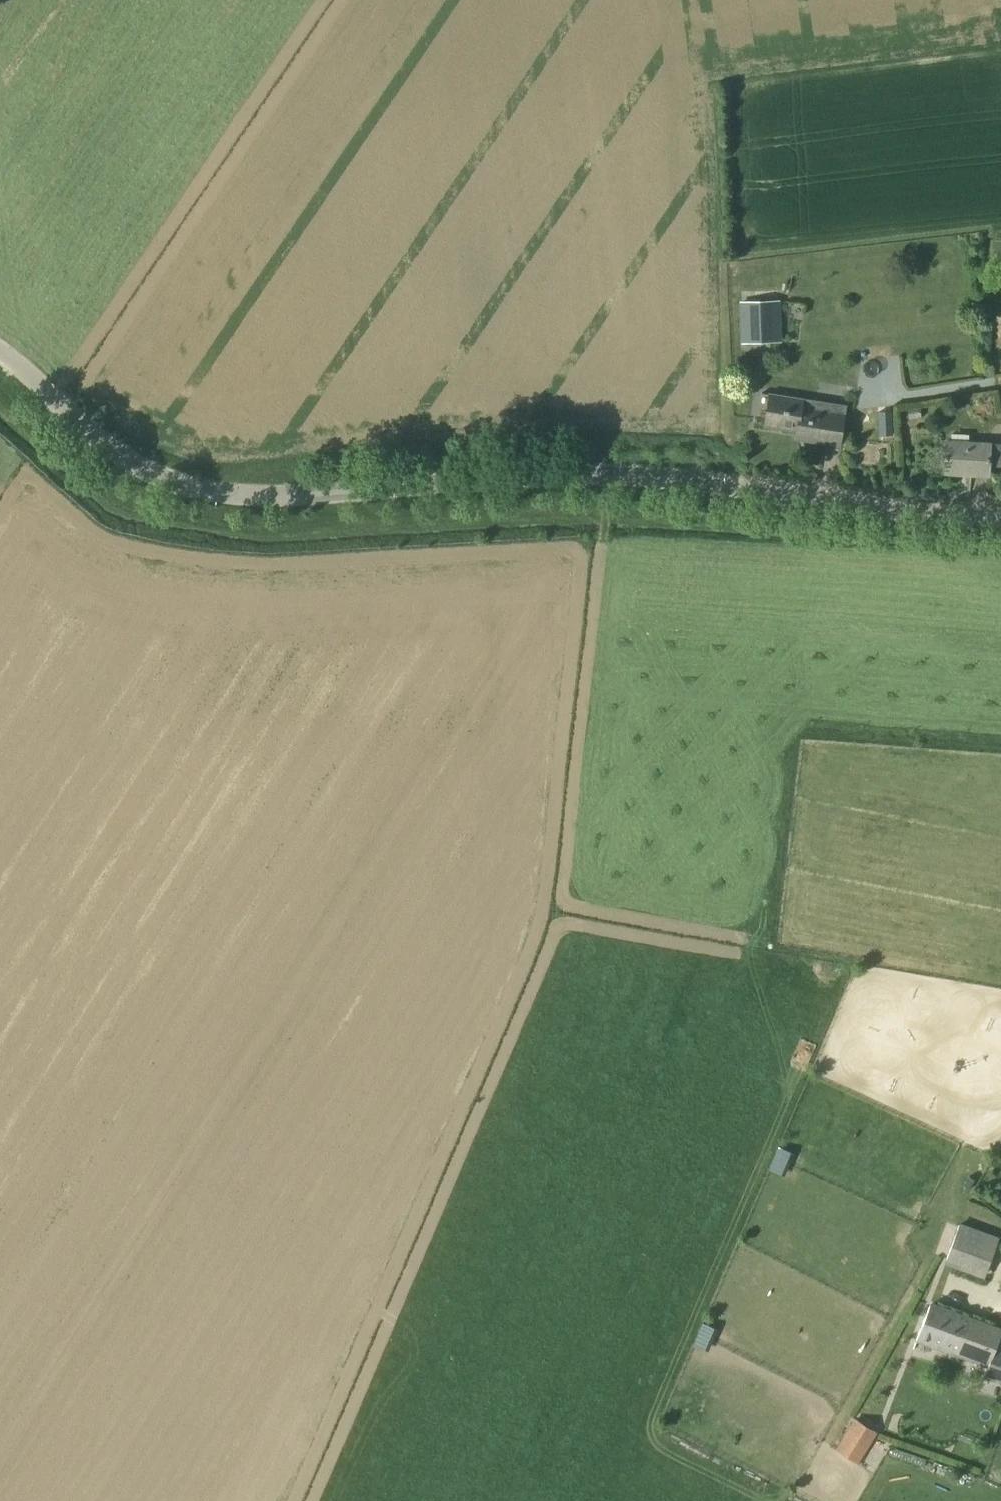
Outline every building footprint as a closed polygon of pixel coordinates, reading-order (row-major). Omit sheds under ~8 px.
[(742,343),(747,343),(783,342),(781,302),(740,304),(742,343)] [(765,425),(798,431),(796,438),(840,445),(844,415),(815,410),(816,401),(770,394),(765,425)] [(946,441),(944,472),(988,475),(989,464),(1000,465),(1000,444),(946,441)] [(991,1261),(1000,1236),(960,1222),(952,1245),(945,1264),(985,1278),(991,1261)] [(930,1305),(918,1335),(990,1361),(984,1375),(999,1381),(1000,1381),(1000,1348),(997,1346),(1000,1335),(1000,1331),(930,1305)] [(701,1324),(693,1344),(703,1347),(711,1327),(701,1324)] [(857,1463),(877,1432),(856,1419),(837,1450),(857,1463)]
